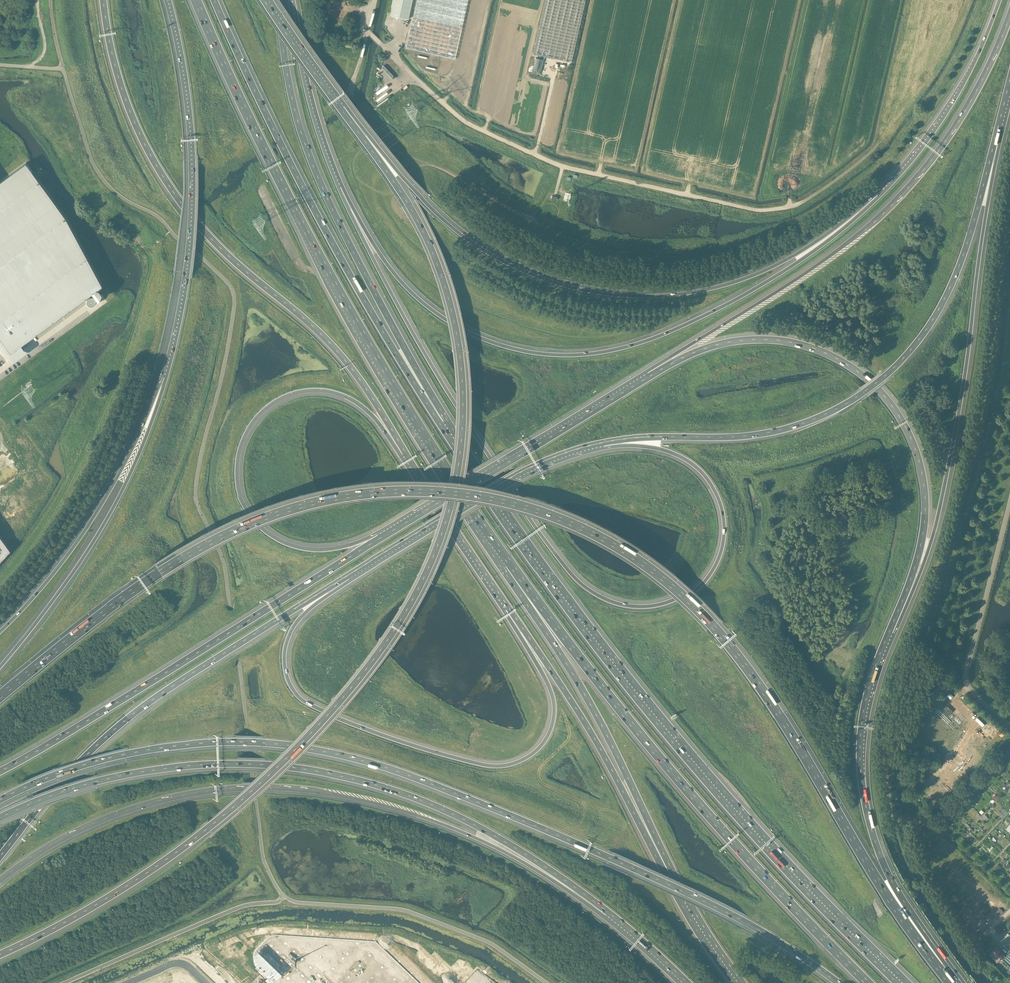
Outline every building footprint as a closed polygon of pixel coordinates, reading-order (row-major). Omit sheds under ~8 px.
[(412,0),(394,0),(390,15),(396,16),(408,19),(410,11),(412,0)] [(455,58),(462,27),(468,0),(416,0),(406,47),(431,53),(455,58)] [(586,0),(584,0),(545,0),(532,54),(572,63),(586,0)] [(540,75),(543,60),(535,58),(532,73),(540,75)] [(3,345),(3,346),(5,348),(5,349),(5,348),(12,357),(13,358),(24,349),(24,348),(21,345),(25,342),(30,338),(60,316),(62,315),(93,292),(93,293),(96,297),(100,295),(96,290),(103,285),(66,217),(26,162),(0,181),(0,341),(3,345)] [(9,549),(0,537),(0,558),(9,549)] [(953,711),(947,706),(942,710),(948,716),(953,711)] [(253,956),(253,958),(254,960),(254,961),(255,963),(256,964),(257,966),(275,982),(419,982),(376,941),(277,935),(276,935),(275,935),(274,935),(273,935),(272,935),(271,936),(269,936),(268,937),(266,938),(265,939),(257,948),(256,949),(255,951),(254,952),(254,953),(253,955),(253,956)] [(1009,945),(1006,948),(1009,951),(1005,955),(995,946),(994,948),(993,947),(989,952),(993,956),(993,957),(997,961),(999,959),(1000,958),(999,957),(1000,956),(1007,962),(1009,960),(1009,946),(1009,945)] [(477,967),(462,982),(499,982),(477,967)]
